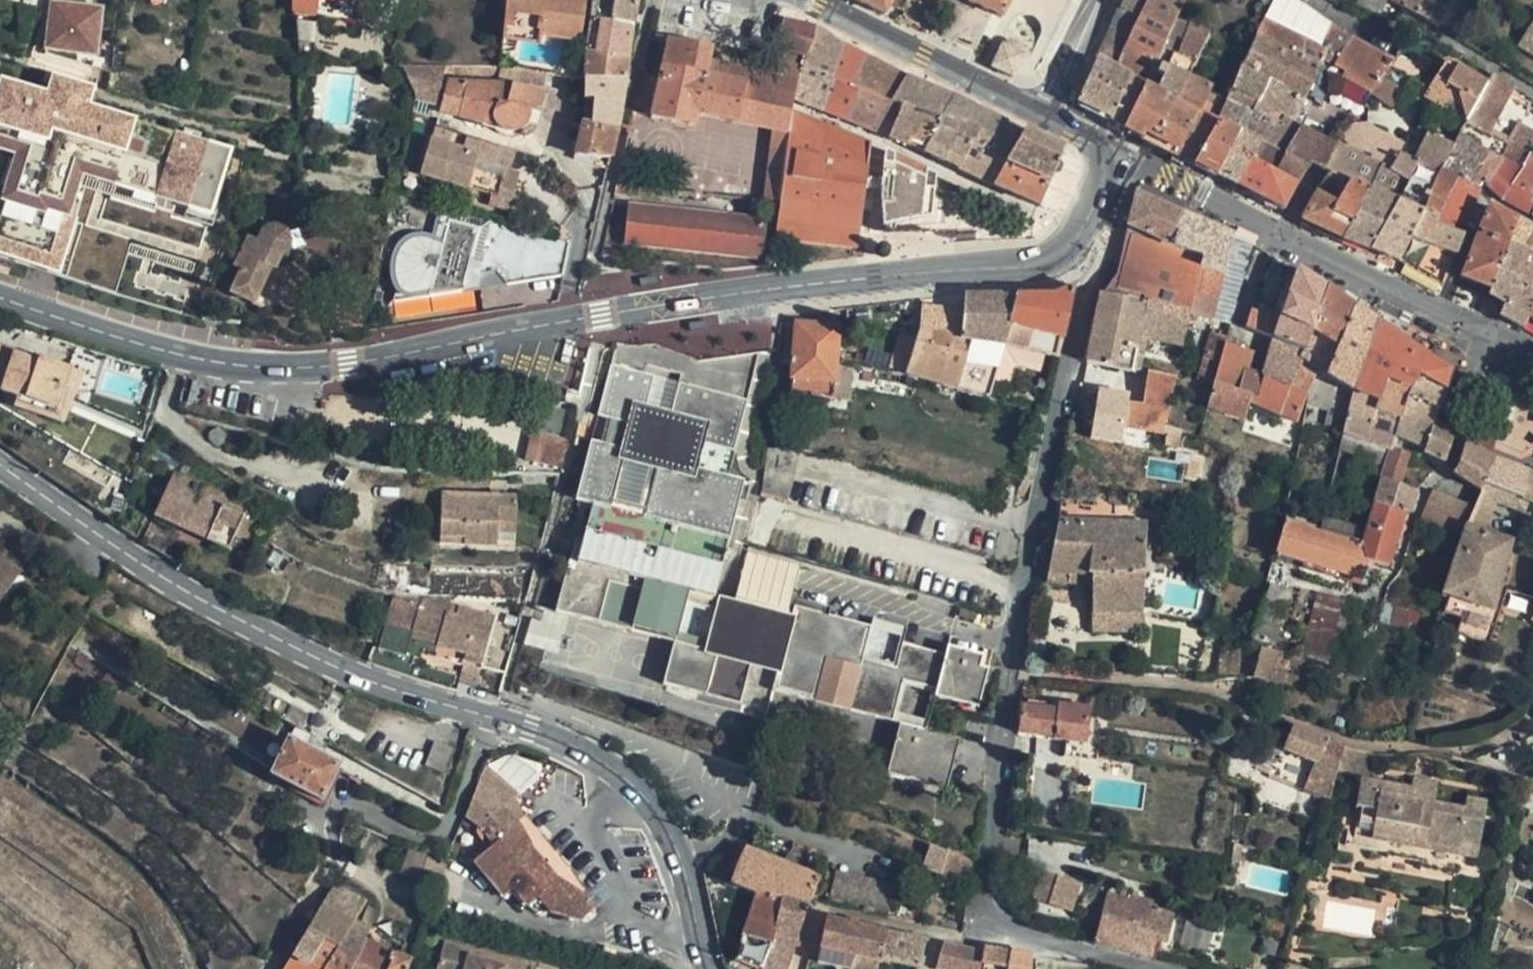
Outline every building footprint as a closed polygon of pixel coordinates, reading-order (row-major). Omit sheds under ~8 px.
[(97,0),(77,0),(45,0),(45,48),(80,48),(80,40),(96,40),(97,0)] [(298,16),(354,23),(356,4),(357,0),(294,0),(293,16),(298,16)] [(505,28),(540,33),(540,37),(574,42),(576,35),(580,35),(586,0),(507,0),(505,28)] [(638,0),(595,0),(592,21),(634,27),(634,23),(638,0)] [(885,17),(897,0),(850,0),(860,5),(885,17)] [(1003,19),(1012,0),(963,0),(1003,19)] [(1083,12),(1089,0),(1060,0),(1083,12)] [(1098,55),(1117,65),(1146,80),(1144,85),(1177,103),(1188,78),(1209,32),(1176,21),(1186,0),(1123,0),(1098,55)] [(1389,0),(1353,0),(1351,4),(1378,20),(1388,2),(1389,0)] [(1420,0),(1389,0),(1388,2),(1412,14),(1420,0)] [(1438,27),(1449,5),(1440,0),(1420,0),(1412,14),(1438,27)] [(1517,45),(1532,55),(1532,20),(1517,45)] [(587,53),(629,61),(634,27),(592,21),(587,53)] [(784,21),(776,49),(806,58),(808,58),(817,28),(784,21)] [(1340,30),(1332,25),(1318,55),(1325,62),(1340,30)] [(808,58),(806,58),(801,74),(796,99),(796,101),(824,112),(837,79),(832,77),(845,44),(817,28),(808,58)] [(1340,30),(1325,62),(1340,70),(1346,73),(1342,79),(1371,95),(1396,61),(1340,30)] [(1278,48),(1255,37),(1241,68),(1306,101),(1322,69),(1278,48)] [(80,40),(80,48),(96,48),(96,40),(80,40)] [(661,73),(642,69),(636,95),(633,112),(652,116),(652,118),(697,127),(699,116),(773,132),(765,202),(780,204),(790,135),(794,113),(796,101),(796,99),(801,74),(806,58),(776,49),(769,75),(711,63),(693,59),(696,46),(669,41),(664,67),(662,66),(661,73)] [(1006,75),(1014,79),(1024,56),(1024,52),(1023,48),(1020,45),(1016,42),(1011,41),(1007,42),(1005,44),(1002,47),(991,69),(1006,75)] [(852,48),(845,44),(832,77),(837,79),(824,112),(876,133),(892,103),(893,101),(874,93),(884,65),(852,48)] [(693,59),(711,63),(714,50),(696,46),(693,59)] [(627,76),(629,61),(587,53),(586,61),(586,78),(626,81),(627,76)] [(1117,65),(1098,55),(1096,58),(1115,69),(1117,65)] [(1115,69),(1096,58),(1075,104),(1107,119),(1127,76),(1115,69)] [(906,76),(884,65),(874,93),(893,101),(906,76)] [(1466,123),(1487,85),(1448,65),(1439,68),(1423,101),(1466,123)] [(446,67),(398,67),(403,75),(412,92),(415,99),(414,103),(435,109),(443,81),(447,67),(446,67)] [(475,68),(457,68),(457,77),(475,77),(475,68)] [(503,68),(475,68),(475,77),(503,78),(503,68)] [(1239,135),(1260,145),(1268,149),(1284,119),(1295,125),(1306,101),(1241,68),(1227,100),(1216,124),(1239,135)] [(546,73),(525,69),(523,81),(520,80),(519,86),(543,91),(546,73)] [(907,77),(906,76),(893,101),(892,103),(898,104),(903,107),(903,108),(904,106),(917,81),(911,79),(907,77)] [(1127,76),(1107,119),(1123,130),(1144,85),(1127,76)] [(1513,89),(1491,77),(1487,85),(1466,123),(1453,147),(1439,172),(1457,181),(1479,192),(1482,184),(1503,203),(1529,156),(1488,136),(1513,89)] [(592,123),(620,125),(626,81),(586,78),(586,80),(585,99),(594,100),(592,123)] [(1188,78),(1177,103),(1198,114),(1209,91),(1210,89),(1188,78)] [(45,96),(50,98),(56,80),(50,79),(45,96)] [(50,98),(45,96),(15,87),(12,96),(1,93),(0,96),(0,139),(29,148),(25,158),(21,157),(21,159),(11,189),(7,202),(0,200),(0,245),(12,248),(9,258),(49,273),(52,263),(62,266),(75,226),(62,221),(75,178),(73,175),(77,164),(134,181),(132,188),(155,196),(155,202),(210,218),(230,154),(199,144),(201,136),(187,132),(185,139),(95,111),(83,107),(88,90),(56,80),(50,98)] [(450,82),(443,81),(435,109),(443,112),(450,82)] [(948,94),(917,81),(904,106),(942,120),(955,97),(948,94)] [(513,85),(450,82),(443,112),(442,114),(484,126),(486,121),(493,120),(497,125),(504,130),(510,132),(517,132),(521,131),(528,124),(531,119),(533,111),(542,108),(545,92),(543,91),(519,86),(513,85)] [(4,83),(1,93),(12,96),(15,87),(4,83)] [(1400,94),(1384,83),(1374,96),(1389,108),(1400,94)] [(1177,103),(1144,85),(1123,130),(1124,131),(1174,157),(1198,114),(1177,103)] [(88,90),(83,107),(95,111),(98,100),(93,98),(94,92),(88,90)] [(1209,91),(1198,114),(1216,124),(1227,100),(1209,91)] [(972,105),(955,97),(942,120),(925,152),(926,153),(939,159),(994,186),(1006,166),(1006,164),(991,157),(973,148),(978,137),(960,128),(972,105)] [(988,113),(972,105),(960,128),(978,137),(990,114),(988,113)] [(942,120),(904,106),(903,108),(903,107),(890,138),(910,147),(925,152),(942,120)] [(865,196),(923,212),(928,170),(917,165),(885,150),(877,147),(794,113),(790,135),(780,204),(775,241),(858,250),(865,196)] [(990,114),(978,137),(973,148),(991,157),(1009,123),(990,114)] [(1198,114),(1174,157),(1193,165),(1216,124),(1198,114)] [(1123,130),(1107,119),(1105,124),(1120,135),(1123,130)] [(1307,172),(1311,165),(1324,141),(1295,125),(1284,119),(1268,149),(1260,145),(1237,187),(1260,199),(1283,211),(1306,171),(1307,172)] [(617,138),(620,125),(592,123),(584,122),(576,156),(612,158),(617,138)] [(1023,130),(1009,123),(991,157),(1006,164),(1025,132),(1023,130)] [(1193,165),(1217,176),(1239,135),(1216,124),(1193,165)] [(1437,176),(1439,172),(1453,147),(1428,134),(1415,162),(1399,154),(1403,145),(1365,125),(1351,127),(1335,147),(1322,170),(1330,173),(1329,175),(1369,190),(1396,203),(1397,203),(1417,166),(1437,176)] [(453,131),(436,127),(433,136),(450,141),(453,131)] [(1066,151),(1025,132),(1006,164),(1006,166),(1050,187),(1066,151)] [(1217,176),(1237,187),(1260,145),(1239,135),(1217,176)] [(518,151),(468,136),(463,150),(433,141),(422,175),(494,197),(491,205),(508,211),(511,202),(512,202),(520,175),(512,172),(518,151)] [(21,157),(25,158),(29,148),(0,139),(0,150),(21,157)] [(1335,147),(1324,141),(1311,165),(1322,170),(1335,147)] [(1530,154),(1529,156),(1503,203),(1530,216),(1532,212),(1532,157),(1530,154)] [(1,186),(11,189),(21,159),(11,156),(1,186)] [(196,266),(210,218),(155,202),(155,196),(132,188),(134,181),(77,164),(73,175),(75,178),(62,221),(75,226),(62,266),(52,263),(49,273),(100,294),(105,279),(122,283),(134,246),(196,266)] [(1041,207),(1050,187),(1006,166),(994,186),(997,187),(1041,207)] [(1371,252),(1403,266),(1426,222),(1433,224),(1457,181),(1439,172),(1437,176),(1417,166),(1397,203),(1396,203),(1370,251),(1371,252)] [(1323,232),(1342,241),(1369,190),(1329,175),(1317,194),(1336,205),(1323,232)] [(1459,240),(1479,192),(1457,181),(1433,224),(1426,222),(1403,266),(1442,286),(1459,240)] [(1168,208),(1182,214),(1185,206),(1148,188),(1138,188),(1136,194),(1155,202),(1168,208)] [(1342,241),(1370,251),(1396,203),(1369,190),(1342,241)] [(1182,214),(1168,208),(1155,202),(1136,194),(1127,229),(1129,229),(1144,236),(1145,236),(1172,247),(1182,214)] [(1301,221),(1323,232),(1336,205),(1317,194),(1316,196),(1301,221)] [(507,285),(567,276),(573,244),(393,196),(390,212),(388,220),(380,261),(401,273),(393,303),(465,292),(465,291),(469,278),(497,274),(506,284),(507,285)] [(766,221),(630,206),(626,246),(762,260),(766,221)] [(1504,305),(1527,252),(1509,244),(1516,224),(1487,208),(1460,279),(1490,291),(1488,295),(1503,304),(1504,305)] [(1198,220),(1182,214),(1172,247),(1145,236),(1144,236),(1129,229),(1118,275),(1103,295),(1101,295),(1087,363),(1122,370),(1132,372),(1133,372),(1140,338),(1147,340),(1182,348),(1188,323),(1190,315),(1199,317),(1212,321),(1225,274),(1228,259),(1234,236),(1198,220)] [(1532,239),(1532,233),(1516,224),(1509,244),(1527,252),(1532,239)] [(260,241),(250,237),(235,268),(242,272),(232,294),(256,306),(261,297),(276,304),(294,313),(307,284),(276,269),(285,255),(285,254),(295,250),(288,231),(277,226),(265,230),(260,241)] [(1527,252),(1504,305),(1528,318),(1532,308),(1532,239),(1527,252)] [(9,258),(12,248),(0,245),(0,254),(9,258)] [(226,269),(235,250),(223,245),(217,265),(226,269)] [(1271,306),(1254,300),(1245,329),(1272,339),(1305,353),(1327,289),(1299,270),(1279,322),(1277,327),(1265,323),(1267,318),(1271,306)] [(465,291),(506,284),(497,274),(469,278),(465,291)] [(1243,279),(1225,274),(1212,321),(1209,335),(1210,335),(1226,340),(1243,279)] [(100,294),(117,300),(122,283),(105,279),(100,294)] [(1003,349),(1060,359),(1075,287),(1060,294),(1055,295),(1001,296),(965,296),(963,310),(924,306),(920,333),(913,355),(907,375),(945,386),(990,400),(997,375),(1003,349)] [(1272,339),(1263,374),(1262,378),(1308,395),(1317,370),(1326,375),(1354,307),(1327,289),(1305,353),(1272,339)] [(261,297),(256,306),(271,313),(276,304),(261,297)] [(1528,318),(1504,305),(1499,316),(1523,331),(1528,318)] [(1317,370),(1308,395),(1306,406),(1329,411),(1326,424),(1345,429),(1353,394),(1354,392),(1376,322),(1355,308),(1354,307),(1326,375),(1317,370)] [(1190,315),(1188,323),(1197,325),(1199,317),(1190,315)] [(1279,322),(1267,318),(1265,323),(1277,327),(1279,322)] [(1451,373),(1376,322),(1354,392),(1377,401),(1374,411),(1398,420),(1401,421),(1409,399),(1417,379),(1445,393),(1451,373)] [(836,384),(837,370),(841,328),(788,323),(783,376),(792,377),(791,380),(836,384)] [(1225,345),(1226,340),(1210,335),(1203,359),(1219,364),(1224,346),(1225,345)] [(1140,338),(1133,372),(1140,373),(1147,340),(1140,338)] [(1253,354),(1225,345),(1224,346),(1219,364),(1213,386),(1207,408),(1244,420),(1249,403),(1251,397),(1240,392),(1246,370),(1249,370),(1253,354)] [(18,398),(57,411),(71,370),(39,359),(38,361),(15,354),(15,351),(0,346),(0,385),(4,386),(1,393),(18,398)] [(1213,386),(1219,364),(1203,359),(1197,382),(1213,386)] [(569,392),(579,395),(587,367),(574,364),(567,392),(569,392)] [(643,591),(632,633),(676,644),(687,603),(720,611),(724,598),(716,596),(725,559),(729,560),(731,553),(727,552),(746,481),(699,469),(706,445),(735,453),(749,401),(680,383),(673,412),(648,406),(656,376),(612,365),(598,417),(607,419),(627,424),(622,449),(601,443),(592,441),(576,500),(592,504),(577,563),(569,561),(556,612),(600,624),(611,583),(643,591)] [(57,411),(18,398),(15,409),(65,426),(77,396),(78,397),(85,374),(71,370),(57,411)] [(853,371),(837,370),(836,384),(791,380),(790,395),(851,400),(853,371)] [(1132,372),(1122,370),(1113,421),(1124,423),(1128,402),(1142,405),(1148,373),(1140,373),(1133,372),(1132,372)] [(1263,374),(1249,370),(1246,370),(1240,392),(1251,397),(1249,403),(1254,406),(1260,383),(1262,378),(1263,374)] [(1164,434),(1166,428),(1177,378),(1148,373),(1142,405),(1128,402),(1124,423),(1124,428),(1164,434)] [(1260,383),(1254,406),(1298,425),(1308,395),(1262,378),(1260,383)] [(1439,412),(1445,393),(1417,379),(1409,399),(1439,411),(1439,412)] [(1377,401),(1354,392),(1353,394),(1345,429),(1343,435),(1389,450),(1384,467),(1380,479),(1401,487),(1411,455),(1393,449),(1396,438),(1394,437),(1398,420),(1374,411),(1377,401)] [(1401,421),(1398,420),(1394,437),(1396,438),(1425,449),(1423,453),(1445,462),(1454,434),(1435,423),(1439,411),(1409,399),(1401,421)] [(563,415),(539,409),(532,441),(527,463),(543,466),(560,471),(566,441),(557,439),(563,415)] [(627,424),(607,419),(601,443),(622,449),(627,424)] [(1319,430),(1306,427),(1305,434),(1317,437),(1319,430)] [(1389,450),(1343,435),(1341,444),(1339,452),(1384,467),(1389,450)] [(1457,469),(1453,473),(1481,492),(1484,486),(1487,479),(1495,460),(1466,442),(1457,469)] [(802,456),(769,447),(763,493),(789,501),(789,502),(909,536),(993,559),(1001,530),(942,514),(797,474),(802,456)] [(1484,486),(1522,500),(1528,473),(1495,460),(1487,479),(1484,486)] [(1532,475),(1528,473),(1522,500),(1532,504),(1532,475)] [(240,539),(258,541),(268,523),(267,523),(247,512),(245,517),(225,507),(226,503),(225,500),(222,496),(174,474),(165,493),(157,512),(155,516),(167,522),(196,535),(209,541),(213,532),(233,541),(235,538),(240,539)] [(1409,515),(1416,492),(1401,487),(1380,479),(1373,503),(1405,514),(1409,515)] [(157,512),(165,493),(150,486),(142,504),(157,512)] [(1518,510),(1522,500),(1484,486),(1481,492),(1479,496),(1496,502),(1518,510)] [(1430,497),(1421,521),(1462,537),(1465,529),(1474,509),(1433,493),(1430,497)] [(499,532),(516,533),(517,498),(443,495),(442,537),(466,538),(465,545),(498,546),(498,541),(499,532)] [(1127,497),(1109,495),(1108,505),(1126,507),(1127,497)] [(1474,509),(1465,529),(1481,534),(1496,502),(1479,496),(1474,509)] [(1364,561),(1369,562),(1387,568),(1405,514),(1373,503),(1368,519),(1365,529),(1361,543),(1364,552),(1364,561)] [(1316,528),(1285,519),(1275,556),(1363,582),(1369,562),(1364,561),(1364,552),(1361,543),(1343,538),(1315,530),(1316,528)] [(1147,524),(1055,520),(1046,571),(1043,584),(1092,586),(1092,615),(1143,615),(1147,524)] [(161,536),(186,557),(196,535),(167,522),(161,536)] [(1347,524),(1343,538),(1361,543),(1365,529),(1347,524)] [(1462,537),(1443,593),(1448,595),(1493,609),(1510,543),(1481,534),(1465,529),(1462,537)] [(229,550),(233,541),(213,532),(209,541),(229,550)] [(515,542),(516,533),(499,532),(498,541),(515,542)] [(466,538),(442,537),(441,544),(465,545),(466,538)] [(291,562),(273,551),(266,563),(283,574),(291,562)] [(2,612),(26,577),(0,559),(0,611),(2,612)] [(1274,649),(1291,591),(1270,586),(1253,643),(1274,649)] [(1322,588),(1301,656),(1337,672),(1359,600),(1322,588)] [(1483,647),(1493,609),(1448,595),(1440,616),(1458,623),(1453,638),(1483,647)] [(386,623),(413,631),(441,639),(439,647),(467,655),(484,660),(490,640),(496,619),(460,608),(457,617),(449,614),(451,606),(453,598),(423,597),(420,607),(393,599),(386,623)] [(793,616),(724,598),(720,611),(710,653),(778,672),(780,666),(793,616)] [(460,608),(451,606),(449,614),(457,617),(460,608)] [(796,607),(793,616),(780,666),(778,672),(773,692),(817,704),(827,661),(859,670),(849,712),(893,724),(904,682),(937,691),(935,698),(980,710),(988,676),(980,673),(982,667),(985,656),(949,647),(946,655),(903,644),(897,669),(864,661),(873,627),(796,607)] [(1143,615),(1092,615),(1092,632),(1112,633),(1143,632),(1143,615)] [(92,628),(81,622),(73,637),(84,643),(92,628)] [(441,639),(413,631),(411,638),(439,647),(441,639)] [(1262,648),(1252,681),(1253,681),(1283,687),(1292,655),(1278,652),(1262,648)] [(88,671),(96,662),(78,651),(72,661),(88,671)] [(484,660),(467,655),(459,682),(488,692),(489,689),(484,684),(480,679),(479,676),(484,660)] [(990,670),(982,667),(980,673),(988,676),(990,670)] [(309,716),(289,705),(283,718),(303,730),(309,716)] [(1058,709),(1023,705),(1018,735),(1054,740),(1054,741),(1086,745),(1091,709),(1059,705),(1058,709)] [(962,741),(900,724),(887,776),(948,791),(962,741)] [(1338,771),(1345,747),(1325,738),(1294,725),(1284,750),(1269,744),(1258,772),(1330,800),(1338,771)] [(270,774),(320,801),(337,767),(288,740),(270,774)] [(441,772),(450,750),(433,744),(425,765),(441,772)] [(1375,757),(1345,747),(1338,771),(1368,779),(1375,756),(1375,757)] [(486,826),(502,813),(545,777),(547,765),(507,753),(485,764),(465,817),(482,831),(486,826)] [(1412,800),(1435,804),(1439,782),(1415,778),(1413,789),(1412,800)] [(1376,793),(1378,783),(1361,780),(1359,790),(1376,793)] [(1443,847),(1453,807),(1435,804),(1412,800),(1413,789),(1378,783),(1376,793),(1359,790),(1355,807),(1361,808),(1376,811),(1374,826),(1372,834),(1436,846),(1443,847)] [(1464,809),(1453,807),(1443,847),(1478,853),(1483,821),(1487,803),(1466,799),(1464,809)] [(1359,823),(1374,826),(1376,811),(1361,808),(1359,823)] [(517,831),(502,813),(486,826),(480,847),(489,856),(470,874),(499,906),(508,899),(523,914),(533,906),(548,925),(576,930),(592,916),(578,899),(554,885),(530,858),(517,831)] [(479,838),(457,831),(454,839),(477,846),(479,838)] [(1371,842),(1441,855),(1443,847),(1436,846),(1372,834),(1371,842)] [(1243,847),(1243,846),(1235,844),(1232,866),(1240,866),(1243,847)] [(938,875),(945,852),(927,846),(920,869),(938,875)] [(747,847),(732,884),(758,895),(736,961),(756,968),(790,968),(820,875),(747,847)] [(1443,847),(1441,855),(1477,861),(1478,853),(1443,847)] [(970,882),(973,858),(949,848),(941,875),(970,882)] [(829,900),(891,914),(897,886),(837,871),(829,900)] [(1049,905),(1058,879),(1043,873),(1034,900),(1049,905)] [(1079,885),(1058,879),(1049,905),(1071,912),(1079,885)] [(408,961),(366,941),(348,932),(355,919),(364,902),(334,884),(282,968),(405,968),(408,961)] [(1140,925),(1145,908),(1132,904),(1132,901),(1108,896),(1103,916),(1140,925)] [(1130,955),(1175,966),(1186,919),(1145,908),(1140,925),(1103,916),(1102,922),(1095,946),(1130,955)] [(1291,937),(1295,923),(1268,915),(1265,929),(1291,937)] [(371,928),(355,919),(348,932),(366,941),(371,928)] [(828,919),(821,949),(882,962),(888,933),(887,933),(828,919)] [(928,941),(902,936),(888,933),(882,962),(918,968),(922,968),(928,941)] [(462,952),(464,949),(441,943),(440,945),(462,952)] [(464,949),(462,952),(440,945),(438,953),(434,968),(523,968),(524,963),(506,957),(505,960),(464,949)] [(945,945),(937,968),(984,968),(985,967),(982,967),(984,954),(959,948),(945,945)] [(984,968),(1032,968),(1033,957),(985,948),(984,954),(982,967),(985,967),(984,968)]
